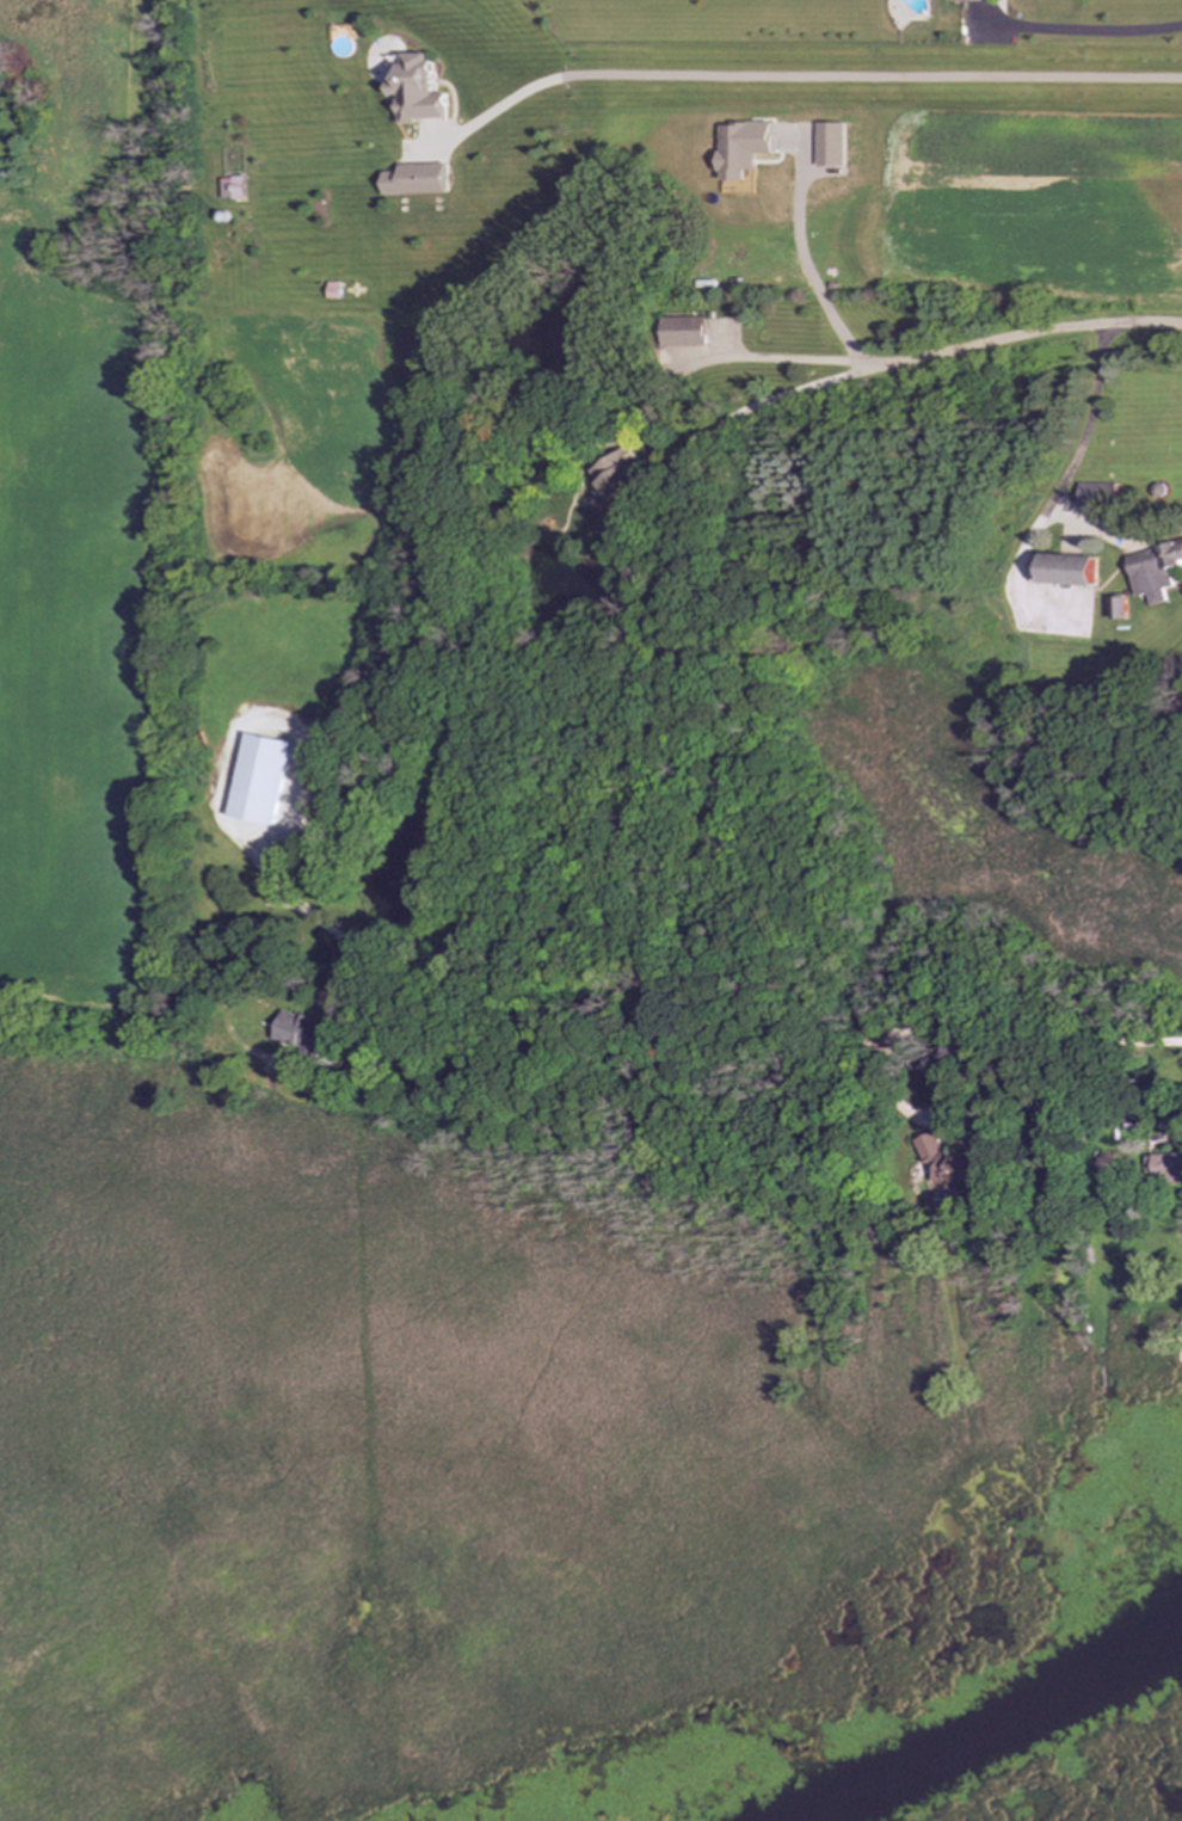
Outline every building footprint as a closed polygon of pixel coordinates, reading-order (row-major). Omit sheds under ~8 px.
[(444,119),(444,93),(431,93),(430,54),(399,54),(400,81),(387,82),(387,96),(397,96),(398,125),(417,125),(417,119),(444,119)] [(756,155),(773,154),(773,123),(722,124),(723,153),(720,153),(720,182),(745,181),(745,171),(757,170),(756,155)] [(844,167),(845,124),(818,123),(817,166),(844,167)] [(384,196),(446,194),(445,163),(398,165),(398,172),(383,172),(384,196)] [(220,178),(220,201),(245,200),(244,177),(220,178)] [(704,317),(661,318),(662,346),(705,345),(704,317)] [(622,513),(644,499),(637,488),(645,483),(636,470),(644,464),(631,444),(593,468),(622,513)] [(1117,484),(1079,483),(1079,503),(1117,504),(1117,484)] [(1138,598),(1150,595),(1153,606),(1169,602),(1166,589),(1175,587),(1171,570),(1181,567),(1181,542),(1128,556),(1138,598)] [(1043,585),(1096,586),(1097,557),(1044,555),(1043,585)] [(1111,620),(1128,619),(1127,598),(1110,598),(1111,620)] [(292,742),(247,733),(230,817),(276,826),(292,742)] [(274,1041),(331,1060),(344,1021),(326,1015),(324,1022),(284,1009),(274,1041)] [(982,1164),(935,1149),(939,1138),(921,1133),(913,1159),(939,1167),(934,1182),(960,1190),(962,1183),(974,1187),(982,1164)] [(1153,1183),(1181,1183),(1181,1154),(1152,1155),(1153,1183)]
